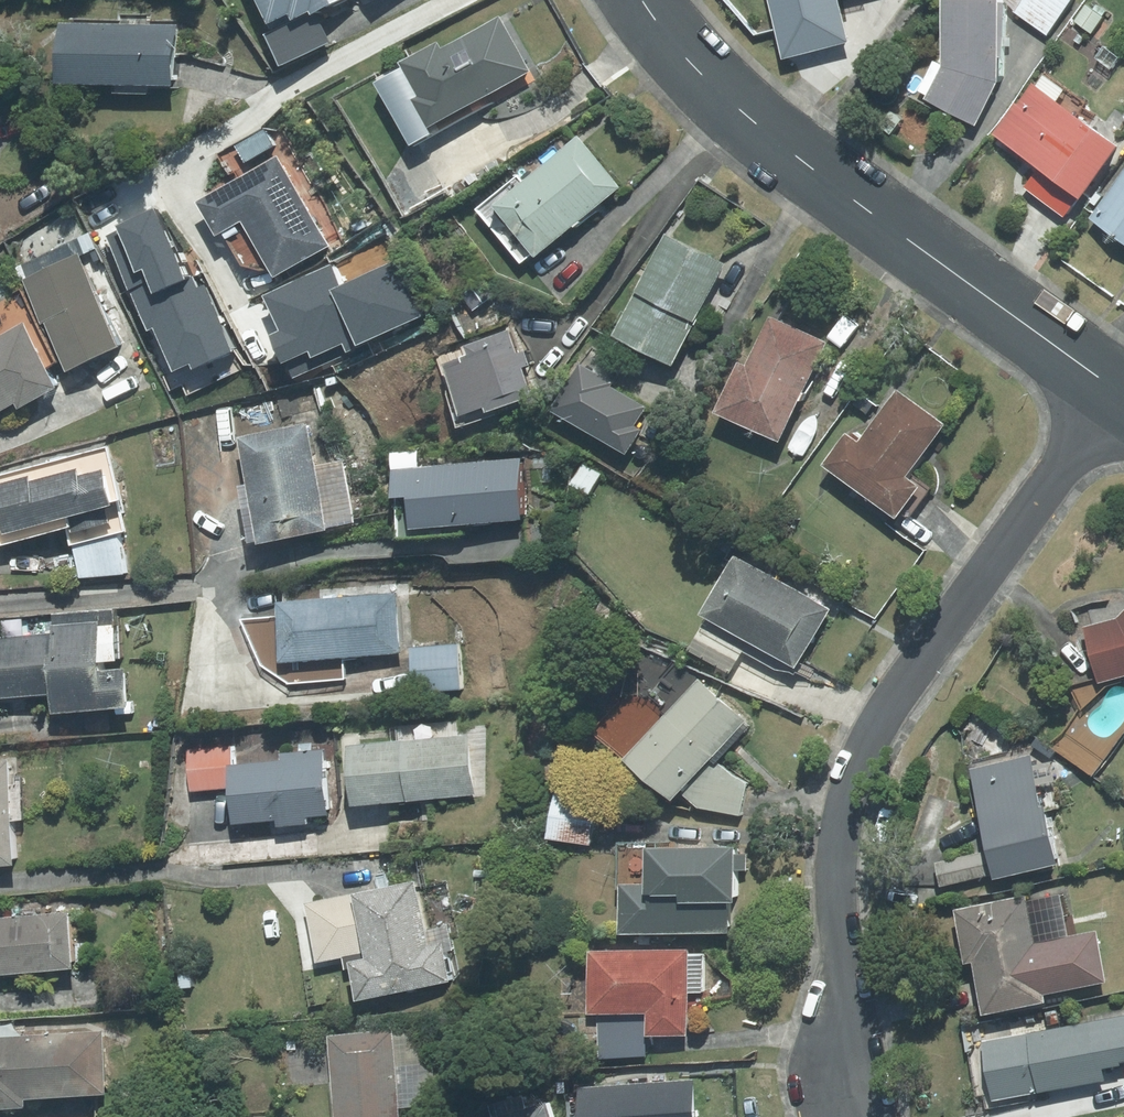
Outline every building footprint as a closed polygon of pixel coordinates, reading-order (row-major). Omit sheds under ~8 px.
[(285,21),(303,11),(307,18),(323,9),(326,13),(350,0),(273,0),(285,21)] [(949,66),(933,97),(985,125),(1008,81),(1011,3),(1011,0),(952,0),(949,66)] [(1011,3),(1020,10),(1027,0),(1011,0),(1011,3)] [(1020,10),(1053,35),(1078,0),(1027,0),(1020,10)] [(1091,4),(1078,21),(1096,34),(1108,17),(1107,16),(1110,11),(1100,4),(1097,9),(1091,4)] [(447,41),(412,61),(431,95),(427,98),(442,125),(536,72),(539,70),(508,16),(451,48),(449,44),(447,41)] [(78,22),(67,22),(67,82),(186,83),(186,23),(78,22)] [(1002,132),(1034,155),(1046,164),(1087,193),(1092,197),(1123,153),(1123,141),(1041,82),(1026,104),(1023,103),(1002,132)] [(586,134),(504,204),(548,256),(630,187),(588,137),(586,134)] [(283,154),(210,199),(231,232),(254,219),(289,275),(339,244),(283,154)] [(1087,193),(1046,164),(1030,187),(1071,217),(1087,193)] [(1097,217),(1123,237),(1123,179),(1097,217)] [(734,263),(673,234),(651,280),(624,334),(686,364),(734,263)] [(86,252),(31,280),(52,322),(55,320),(80,370),(132,345),(86,252)] [(488,281),(467,295),(477,310),(499,296),(488,281)] [(28,400),(34,410),(73,388),(62,368),(70,363),(27,285),(0,300),(0,416),(28,400)] [(300,310),(287,289),(256,308),(269,329),(300,310)] [(779,316),(775,315),(755,362),(746,358),(724,409),(791,437),(833,339),(779,316)] [(515,329),(472,345),(475,355),(453,363),(472,414),(496,406),(498,411),(541,396),(530,368),(537,365),(531,349),(524,352),(515,329)] [(855,428),(832,461),(907,514),(930,481),(917,472),(930,454),(954,420),(903,385),(874,425),(867,437),(855,428)] [(260,477),(253,478),(264,538),(362,520),(351,460),(323,465),(314,418),(251,429),(260,477)] [(133,527),(124,498),(135,495),(119,439),(0,471),(0,511),(8,541),(72,523),(88,582),(135,570),(124,530),(133,527)] [(404,493),(404,531),(475,530),(475,519),(527,518),(526,460),(422,461),(422,448),(398,448),(398,493),(404,493)] [(578,456),(564,478),(593,496),(606,474),(578,456)] [(743,551),(710,609),(805,663),(835,609),(836,606),(743,551)] [(291,657),(407,651),(403,592),(288,599),(291,657)] [(0,631),(0,696),(59,691),(60,706),(142,700),(139,659),(129,660),(124,603),(59,609),(60,626),(0,631)] [(1090,624),(1098,652),(1105,679),(1123,674),(1123,615),(1123,616),(1090,624)] [(466,647),(417,645),(415,692),(464,693),(466,647)] [(704,677),(636,753),(683,794),(687,790),(716,758),(751,718),(704,677)] [(480,736),(360,738),(361,798),(481,796),(480,736)] [(238,763),(236,740),(188,743),(192,790),(240,787),(238,763)] [(283,826),(313,824),(313,816),(337,814),(331,741),(288,744),(289,759),(238,763),(240,787),(242,821),(282,818),(283,826)] [(1037,751),(978,766),(994,830),(999,847),(1004,870),(1006,875),(1068,859),(1054,801),(1049,802),(1044,782),(1040,767),(1037,751)] [(27,860),(18,756),(0,757),(0,862),(27,860)] [(736,773),(716,758),(687,790),(704,806),(745,814),(753,779),(736,773)] [(1058,763),(1040,767),(1044,782),(1061,779),(1058,763)] [(604,797),(562,790),(554,836),(597,843),(604,797)] [(663,878),(630,878),(630,929),(738,930),(738,894),(747,895),(748,840),(663,840),(663,878)] [(1004,870),(999,847),(942,860),(947,883),(1004,870)] [(434,926),(424,877),(313,900),(325,959),(347,954),(350,967),(363,964),(370,998),(461,979),(450,923),(434,926)] [(1033,891),(963,905),(974,959),(982,957),(993,1010),(1055,998),(1053,990),(1115,978),(1105,926),(1075,932),(1042,938),(1034,897),(1033,891)] [(1041,896),(1034,897),(1042,938),(1075,932),(1067,891),(1041,896)] [(87,964),(82,902),(0,909),(0,971),(87,964)] [(608,947),(599,947),(599,1009),(604,1009),(649,1009),(656,1008),(656,1031),(694,1031),(693,946),(608,947)] [(651,1052),(649,1009),(604,1009),(607,1054),(651,1052)] [(1113,1078),(1111,1064),(1123,1062),(1123,1012),(988,1037),(999,1098),(1113,1078)] [(113,1026),(18,1034),(17,1021),(0,1022),(0,1106),(36,1103),(36,1094),(118,1088),(113,1026)] [(403,1024),(341,1028),(348,1116),(409,1116),(409,1107),(438,1105),(432,1028),(403,1030),(403,1024)] [(593,1082),(594,1116),(702,1116),(701,1077),(658,1079),(593,1082)] [(504,1116),(560,1116),(555,1098),(503,1113),(504,1116)]
